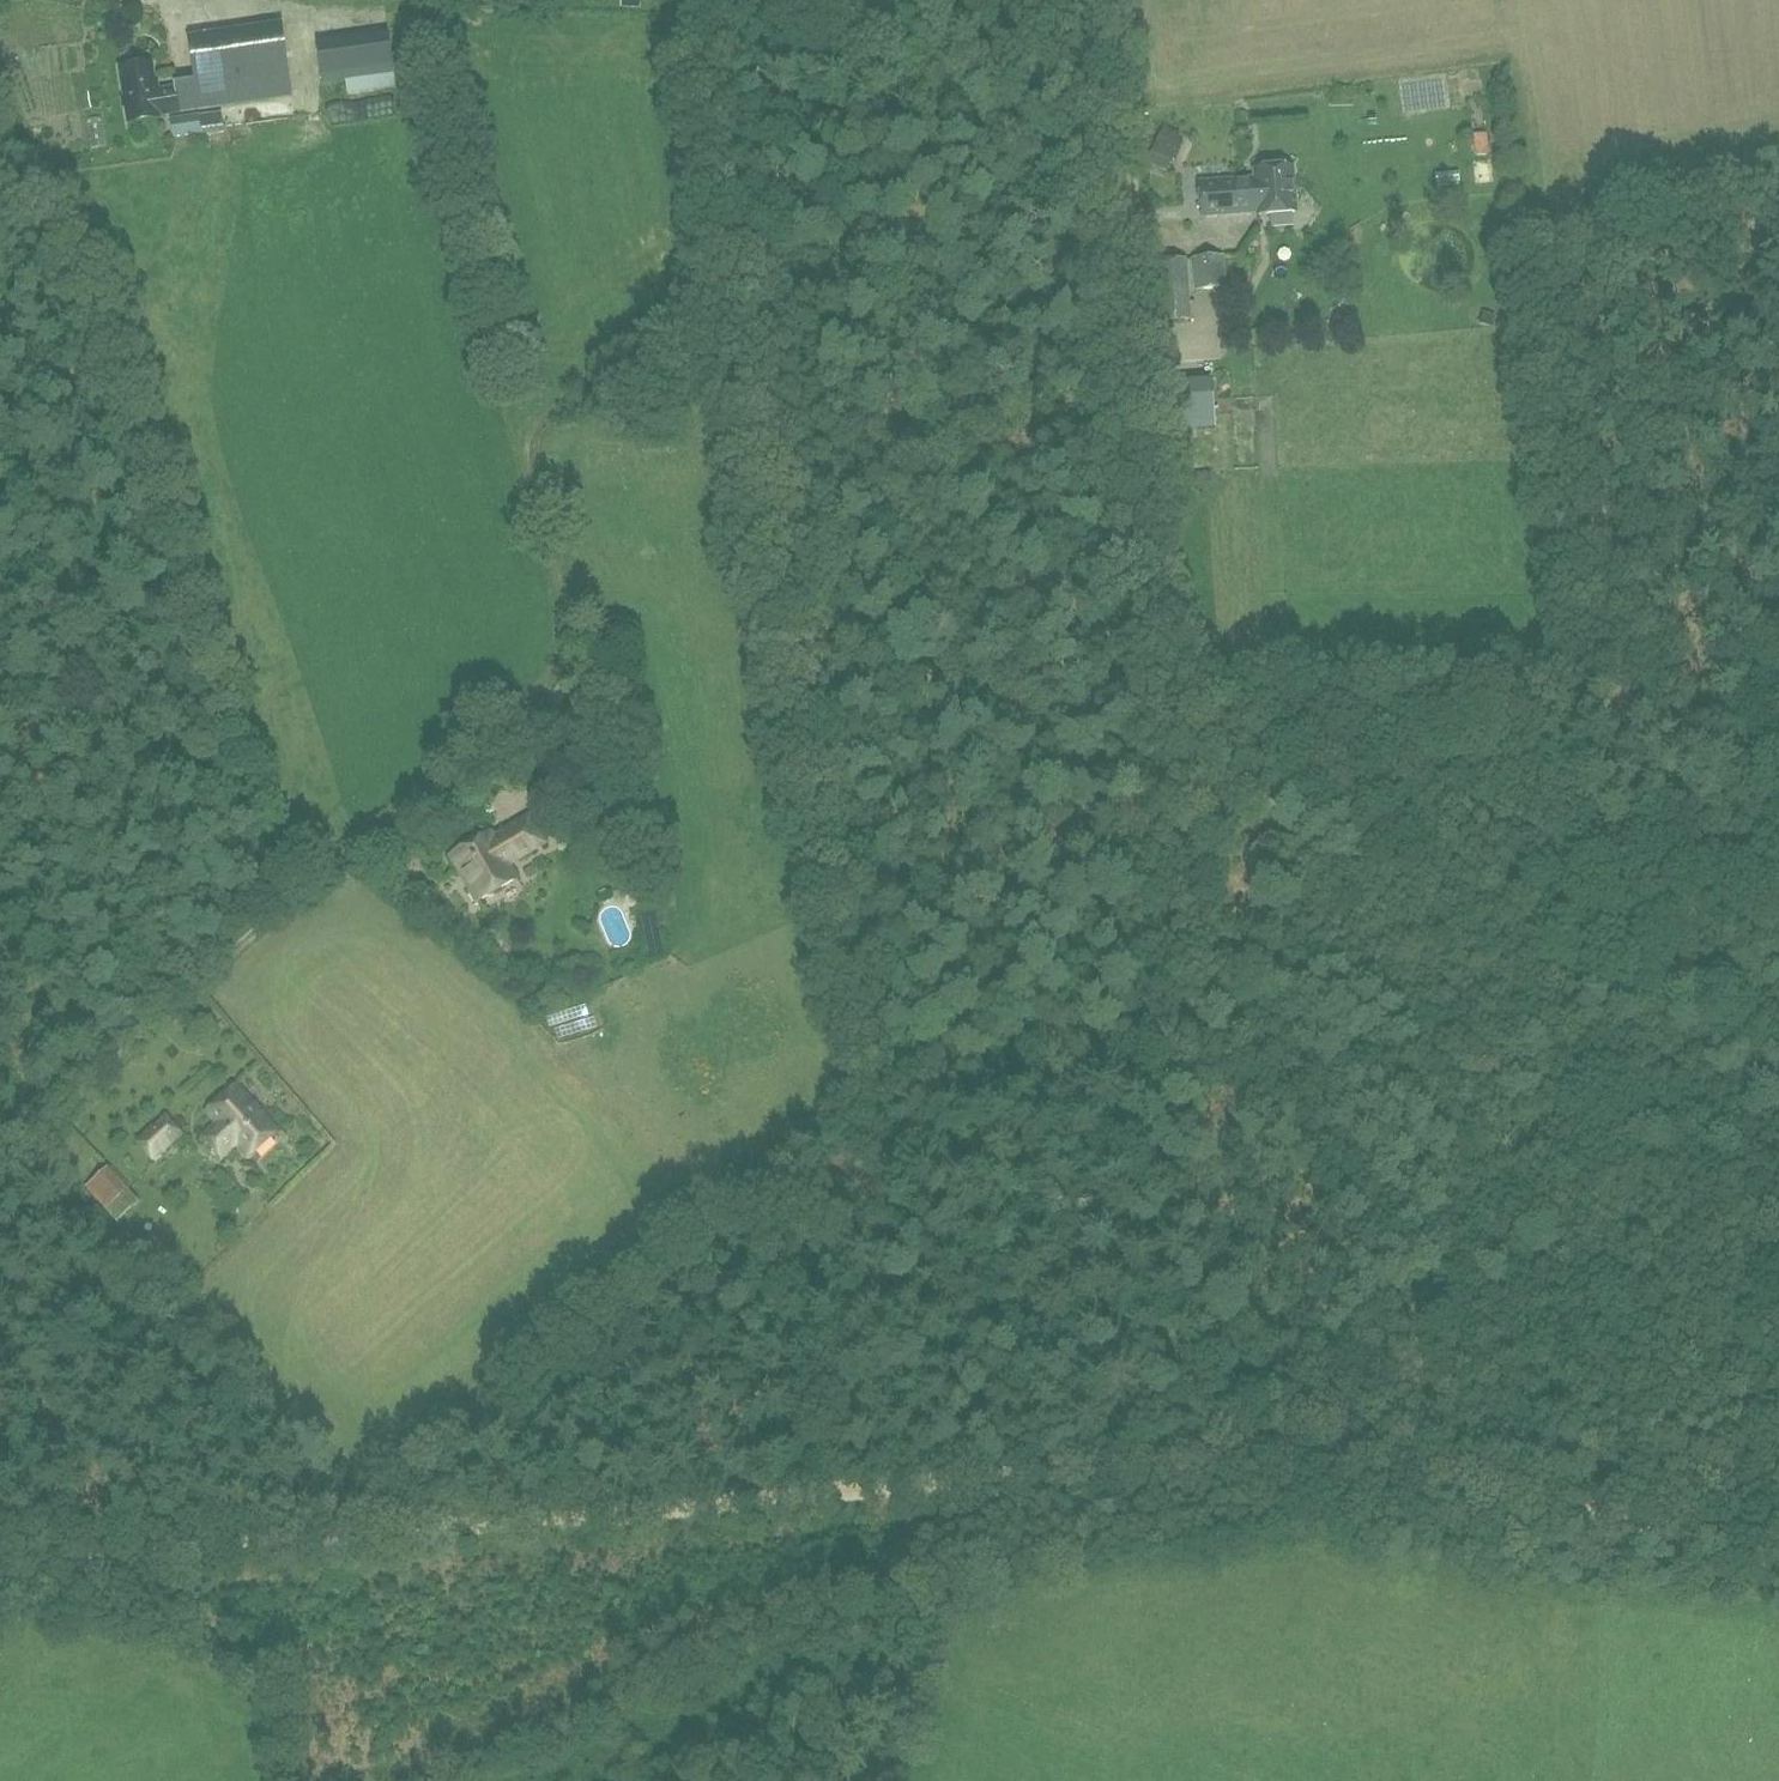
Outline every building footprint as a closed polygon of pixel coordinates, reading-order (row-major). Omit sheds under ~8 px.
[(385,23),(311,26),(313,66),(386,63),(385,23)] [(178,114),(293,97),(282,25),(189,39),(195,82),(174,85),(175,91),(156,94),(152,64),(121,69),(129,124),(160,119),(159,111),(177,108),(178,114)] [(1153,151),(1171,159),(1181,134),(1163,127),(1153,151)] [(1292,166),(1254,169),(1255,180),(1243,181),(1243,180),(1218,182),(1199,183),(1201,216),(1220,215),(1257,212),(1257,215),(1296,212),(1292,166)] [(1224,257),(1214,258),(1192,259),(1195,290),(1216,288),(1226,288),(1224,257)] [(1156,262),(1161,322),(1190,320),(1185,260),(1156,262)] [(1183,386),(1215,387),(1216,362),(1184,361),(1183,386)] [(449,856),(476,903),(518,879),(508,862),(516,857),(518,860),(546,844),(530,816),(502,832),(508,842),(499,847),(491,833),(449,856)] [(206,1111),(217,1123),(202,1136),(221,1158),(236,1144),(248,1158),(278,1130),(236,1084),(206,1111)] [(142,1142),(156,1157),(181,1133),(167,1118),(142,1142)] [(126,1189),(108,1167),(86,1186),(104,1208),(126,1189)]
